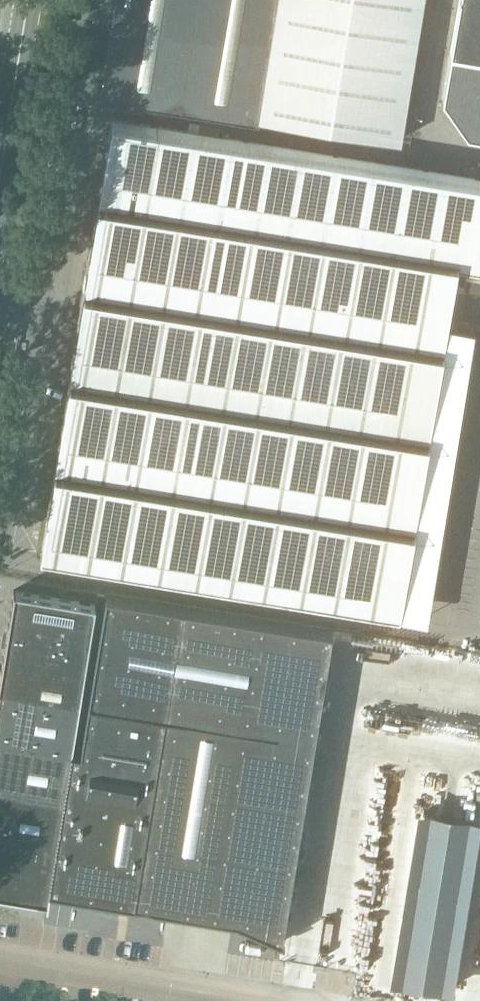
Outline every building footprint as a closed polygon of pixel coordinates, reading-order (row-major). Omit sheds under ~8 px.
[(100,95),(258,120),(259,117),(277,0),(115,0),(100,95)] [(259,117),(401,140),(423,0),(277,0),(259,117)] [(451,52),(443,98),(468,133),(479,135),(479,0),(460,0),(451,52)] [(399,617),(456,265),(479,269),(479,180),(112,121),(41,559),(399,617)] [(5,883),(37,888),(50,890),(50,889),(135,903),(166,713),(88,701),(80,751),(72,750),(80,702),(96,604),(14,590),(0,677),(0,882),(5,883)] [(106,593),(88,701),(166,713),(135,903),(168,909),(169,909),(192,913),(209,915),(233,919),(238,920),(282,940),(284,941),(285,940),(282,939),(290,891),(300,834),(260,827),(293,626),(332,632),(333,630),(106,593)]
